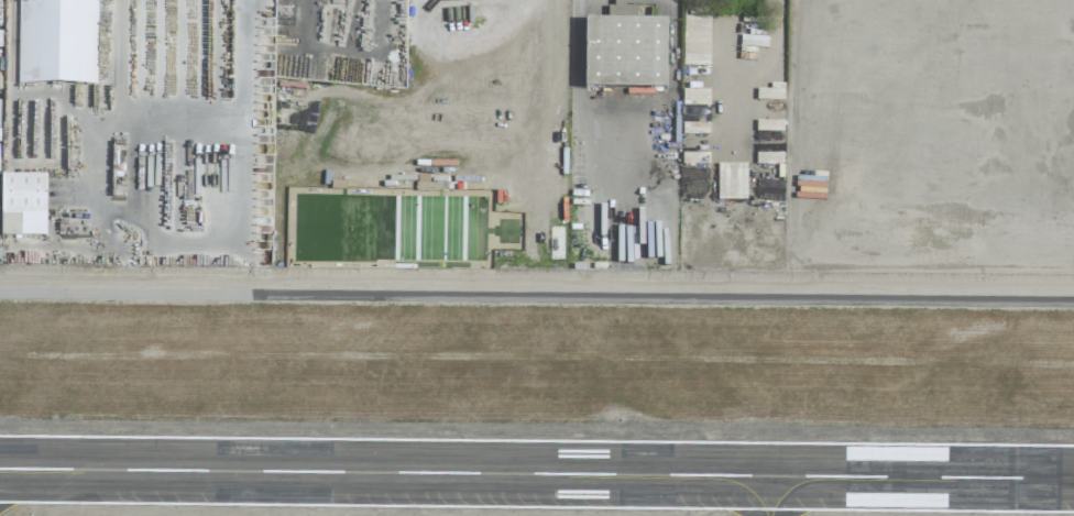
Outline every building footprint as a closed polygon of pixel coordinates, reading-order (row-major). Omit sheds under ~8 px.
[(96,85),(97,0),(18,0),(17,83),(96,85)] [(666,20),(650,20),(650,7),(624,7),(624,0),(613,0),(613,7),(606,7),(606,20),(584,20),(584,89),(666,89),(666,20)] [(709,17),(683,17),(683,60),(690,60),(690,53),(694,52),(694,63),(710,63),(709,17)] [(709,91),(682,90),(682,107),(709,107),(709,91)] [(717,200),(746,201),(746,164),(717,164),(717,200)] [(45,237),(46,175),(1,175),(0,236),(45,237)]
